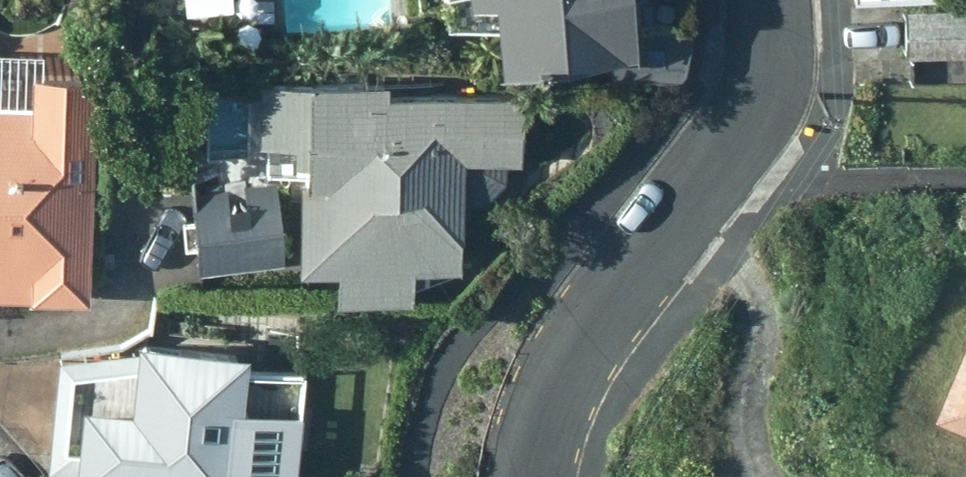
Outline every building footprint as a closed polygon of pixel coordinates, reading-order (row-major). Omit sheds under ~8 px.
[(516,66),(617,62),(617,71),(690,75),(694,28),(646,26),(646,0),(415,0),(415,1),(447,1),(446,23),(514,23),(516,66)] [(894,9),(895,59),(965,57),(965,7),(894,9)] [(103,82),(0,77),(0,300),(100,305),(103,82)] [(532,97),(402,94),(402,85),(276,79),(274,143),(312,145),(312,160),(326,160),(326,178),(320,178),(317,267),(355,267),(354,298),(426,301),(427,270),(475,272),(479,203),(493,205),(515,180),(515,162),(530,163),(532,97)] [(198,195),(206,273),(289,265),(281,186),(198,195)] [(917,418),(965,440),(965,304),(917,418)] [(56,463),(204,476),(249,476),(256,410),(313,416),(317,366),(260,360),(263,338),(154,327),(152,349),(68,354),(56,463)]
